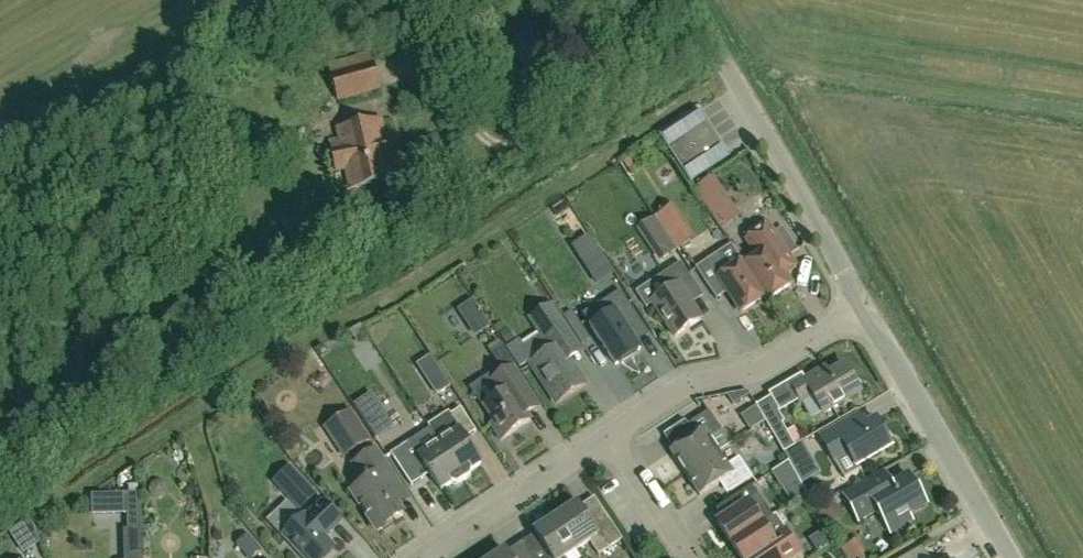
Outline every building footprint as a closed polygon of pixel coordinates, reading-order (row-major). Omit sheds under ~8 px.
[(337,102),(382,90),(372,51),(328,64),(337,102)] [(689,178),(716,160),(719,149),(697,116),(663,139),(689,178)] [(340,139),(331,141),(335,158),(337,173),(346,171),(350,187),(393,179),(390,162),(400,160),(398,149),(394,128),(384,130),(382,120),(338,129),(340,139)] [(695,188),(711,212),(724,203),(708,180),(695,188)] [(676,250),(695,238),(673,205),(654,217),(676,250)] [(654,217),(636,229),(658,262),(676,250),(654,217)] [(794,266),(772,233),(767,225),(745,239),(757,257),(744,266),(731,246),(741,262),(763,297),(766,301),(790,285),(782,274),(794,266)] [(731,246),(717,255),(716,253),(694,268),(711,294),(723,286),(741,312),(763,297),(741,262),(731,246)] [(680,288),(691,280),(679,262),(655,278),(665,293),(651,302),(673,337),(700,319),(680,288)] [(639,349),(635,343),(622,324),(635,315),(619,290),(597,304),(582,315),(589,327),(614,365),(639,349)] [(549,305),(529,318),(551,350),(530,364),(556,403),(583,385),(560,349),(573,341),(549,305)] [(510,360),(500,346),(489,353),(499,367),(510,360)] [(814,375),(804,381),(801,375),(768,394),(769,397),(777,411),(798,399),(800,401),(811,395),(822,414),(859,394),(844,366),(817,381),(814,375)] [(500,440),(529,421),(525,415),(537,407),(511,367),(487,383),(496,397),(483,406),(493,422),(490,424),(500,440)] [(777,411),(769,397),(755,405),(782,453),(793,446),(780,423),(783,422),(776,411),(777,411)] [(753,426),(742,402),(722,411),(733,435),(753,426)] [(429,430),(462,481),(469,477),(469,471),(480,464),(463,439),(474,431),(459,408),(428,429),(429,430)] [(349,410),(323,427),(330,438),(343,457),(369,440),(356,421),(349,410)] [(684,474),(717,452),(708,439),(720,431),(707,411),(686,425),(693,436),(669,452),(684,474)] [(843,480),(858,471),(856,466),(890,447),(875,421),(852,434),(845,421),(818,437),(843,480)] [(429,430),(409,443),(408,442),(389,454),(410,486),(428,474),(440,491),(450,483),(456,485),(462,481),(429,430)] [(793,446),(782,453),(787,462),(792,470),(811,459),(801,442),(793,446)] [(408,498),(397,482),(375,448),(351,464),(363,483),(349,492),(376,532),(401,516),(395,506),(408,498)] [(730,492),(751,477),(738,458),(726,466),(717,452),(684,474),(698,496),(722,480),(730,492)] [(777,481),(793,471),(791,468),(787,462),(771,472),(777,481)] [(273,483),(285,496),(298,509),(314,494),(289,468),(273,483)] [(908,523),(904,516),(924,505),(908,476),(890,486),(883,473),(843,495),(858,521),(877,510),(890,533),(908,523)] [(716,523),(730,545),(772,517),(751,485),(731,498),(738,508),(716,523)] [(123,557),(143,557),(142,529),(142,520),(137,493),(125,494),(125,495),(126,514),(126,529),(122,529),(123,557)] [(822,514),(834,526),(849,511),(837,499),(822,514)] [(340,522),(321,501),(305,516),(303,515),(281,536),(302,557),(323,557),(334,547),(324,537),(340,522)] [(554,518),(575,550),(588,542),(597,555),(621,540),(606,517),(591,527),(576,503),(554,518)] [(782,529),(774,516),(772,517),(730,545),(739,557),(791,557),(798,553),(782,529)] [(575,550),(554,518),(532,532),(548,556),(544,557),(563,557),(575,550)] [(249,537),(239,546),(249,557),(255,557),(261,553),(249,537)] [(853,557),(873,557),(863,540),(847,549),(853,557)] [(903,557),(922,557),(918,550),(903,557)]
